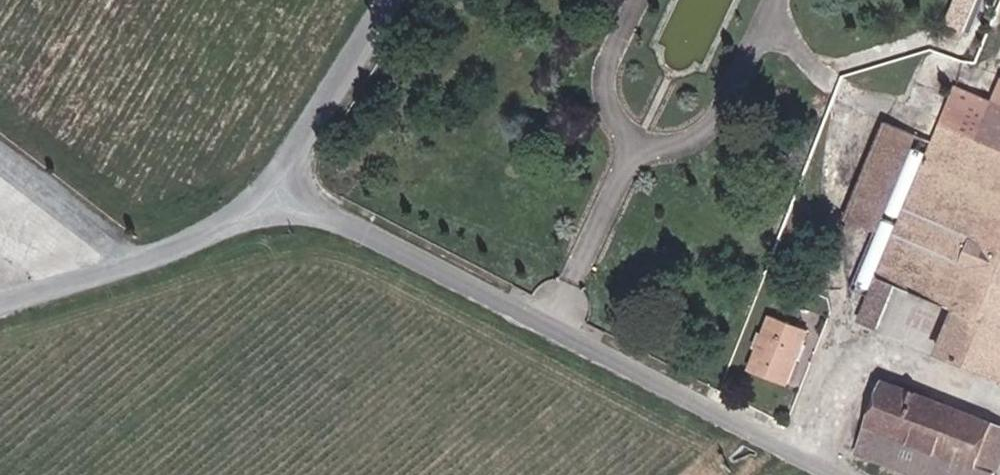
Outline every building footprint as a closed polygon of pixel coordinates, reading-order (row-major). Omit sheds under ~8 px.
[(955,20),(974,28),(986,0),(963,0),(955,20)] [(868,297),(859,320),(878,329),(900,274),(901,275),(928,288),(911,332),(999,372),(999,81),(988,100),(955,86),(933,138),(932,141),(913,134),(884,122),(844,219),(873,232),(850,289),(868,297)] [(793,343),(800,346),(807,330),(768,314),(746,368),(784,383),(795,358),(788,355),(793,343)] [(795,358),(800,346),(793,343),(788,355),(795,358)] [(999,437),(999,415),(882,364),(850,435),(931,471),(936,461),(968,474),(983,474),(999,437)]
